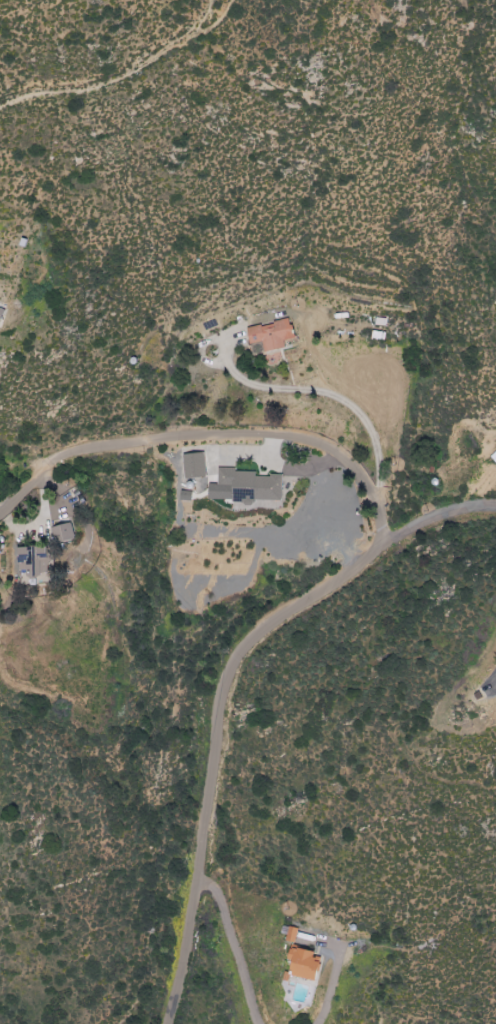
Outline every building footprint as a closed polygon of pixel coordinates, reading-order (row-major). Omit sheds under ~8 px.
[(244,329),(247,345),(260,342),(263,353),(283,348),(282,341),(292,339),(288,320),(244,329)] [(203,478),(202,454),(181,455),(183,479),(203,478)] [(280,503),(280,476),(253,476),(253,471),(217,470),(216,485),(206,485),(206,501),(280,503)] [(74,540),(70,523),(50,528),(54,545),(74,540)] [(16,549),(17,585),(48,584),(47,547),(16,549)] [(296,928),(284,927),(283,942),(294,943),(296,928)] [(285,960),(290,961),(286,975),(312,981),(318,955),(288,948),(285,960)]
